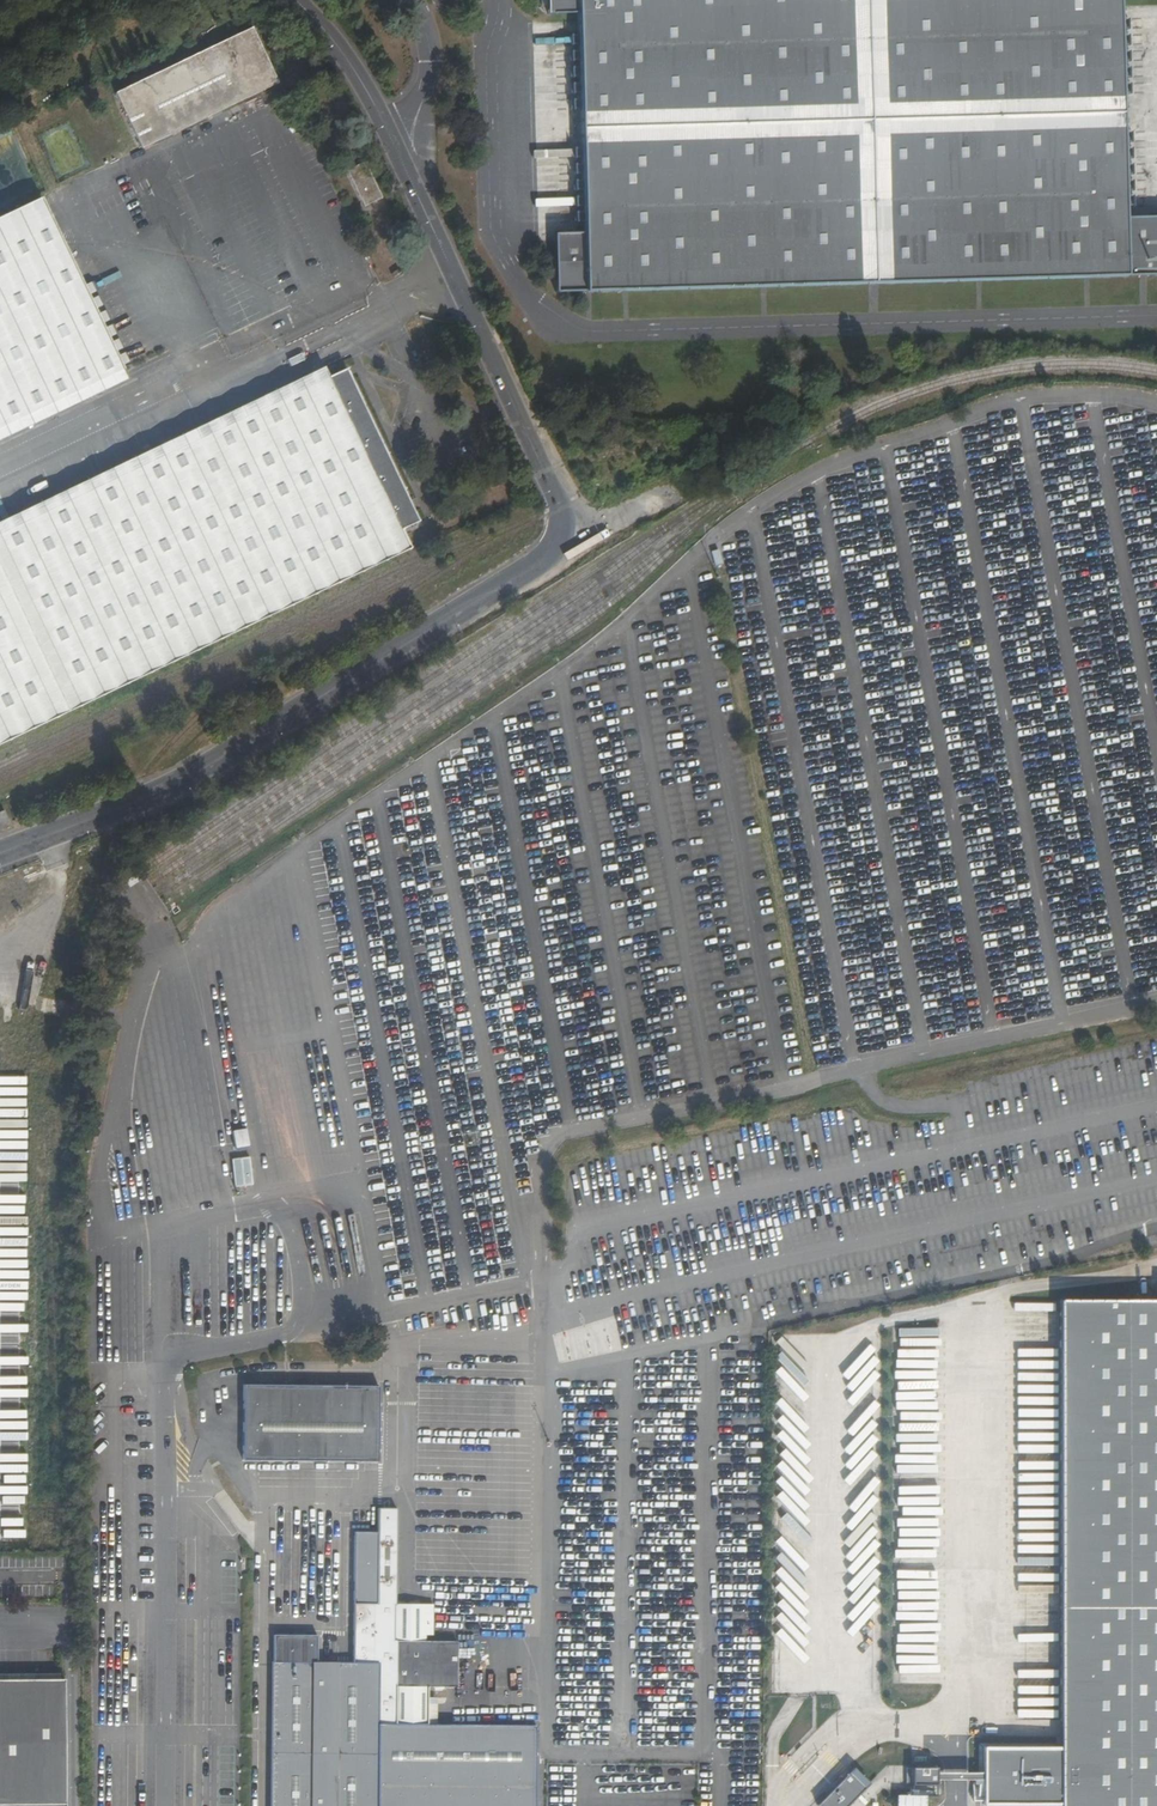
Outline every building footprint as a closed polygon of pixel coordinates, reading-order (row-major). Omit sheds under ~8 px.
[(1127,218),(1121,0),(550,0),(550,13),(578,13),(584,234),(556,235),(558,294),(1156,276),(1156,217),(1127,218)] [(118,91),(144,146),(278,83),(250,28),(152,74),(149,68),(130,77),(133,84),(118,91)] [(115,92),(142,148),(144,146),(118,91),(115,92)] [(365,206),(382,197),(364,162),(347,170),(365,206)] [(40,197),(0,217),(0,428),(123,369),(40,197)] [(372,268),(363,272),(368,280),(376,276),(372,268)] [(410,549),(401,530),(418,521),(345,369),(215,432),(0,535),(0,745),(410,549)] [(129,450),(156,452),(157,429),(150,428),(149,438),(141,438),(141,433),(130,432),(130,444),(123,444),(123,452),(129,453),(129,450)] [(0,812),(0,827),(9,823),(4,811),(0,812)] [(245,1130),(234,1131),(235,1146),(247,1145),(245,1130)] [(232,1158),(233,1187),(251,1186),(250,1158),(232,1158)] [(983,1748),(984,1805),(1156,1805),(1156,1304),(1060,1302),(1061,1750),(983,1748)] [(378,1386),(244,1385),(244,1461),(378,1461),(378,1386)] [(536,1726),(428,1725),(428,1687),(457,1687),(457,1641),(426,1641),(426,1635),(433,1635),(434,1604),(396,1604),(397,1508),(378,1508),(377,1532),(354,1532),(353,1603),(353,1662),(316,1662),(317,1635),(272,1635),(272,1662),(271,1805),(535,1805),(536,1726)] [(65,1662),(0,1663),(0,1805),(66,1805),(65,1662)] [(937,1768),(913,1768),(912,1787),(935,1786),(937,1768)] [(817,1805),(850,1805),(870,1782),(854,1769),(817,1805)]
